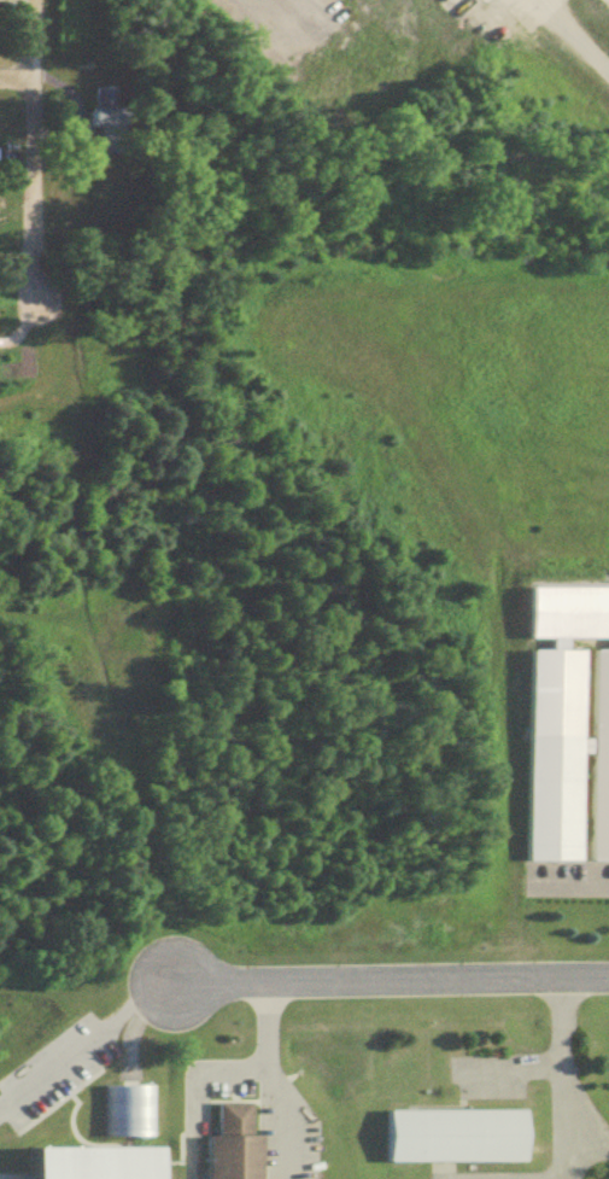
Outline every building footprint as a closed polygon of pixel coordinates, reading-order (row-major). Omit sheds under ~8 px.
[(96,94),(96,135),(126,135),(126,94),(96,94)] [(587,869),(588,762),(596,762),(596,868),(608,869),(608,656),(598,656),(598,740),(534,740),(534,868),(587,869)] [(269,1141),(258,1141),(258,1108),(221,1108),(221,1141),(215,1141),(214,1178),(269,1178),(269,1141)] [(390,1167),(533,1167),(533,1116),(390,1116),(390,1167)] [(173,1152),(48,1151),(48,1178),(173,1178),(173,1152)]
